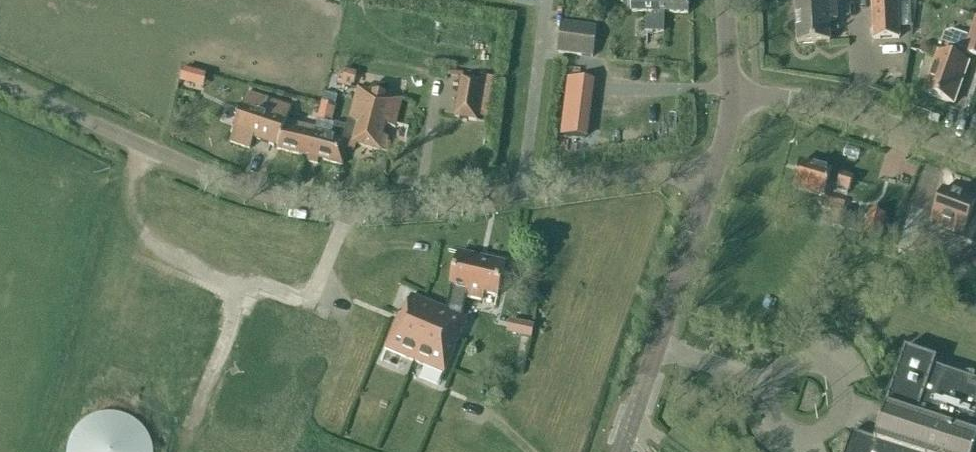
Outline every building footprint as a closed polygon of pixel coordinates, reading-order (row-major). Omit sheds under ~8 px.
[(632,12),(653,13),(659,13),(659,0),(632,0),(632,12)] [(646,32),(658,33),(663,33),(663,30),(664,13),(689,14),(689,0),(659,0),(659,13),(653,13),(653,16),(647,16),(646,30),(646,32)] [(838,21),(837,0),(796,0),(798,44),(830,43),(830,21),(838,21)] [(872,39),(900,38),(899,0),(871,0),(872,39)] [(964,53),(975,57),(975,18),(964,53)] [(593,58),(596,25),(561,21),(557,53),(593,58)] [(938,54),(924,94),(954,105),(969,64),(938,54)] [(336,84),(351,87),(352,84),(354,84),(357,72),(345,69),(343,75),(339,74),(336,84)] [(183,70),(180,81),(190,84),(193,72),(183,70)] [(462,79),(455,118),(477,122),(477,117),(481,94),(491,96),(494,80),(481,78),(480,82),(462,79)] [(566,96),(590,100),(593,81),(568,78),(566,96)] [(308,158),(307,163),(319,166),(320,160),(343,166),(347,151),(353,152),(355,146),(389,154),(391,144),(388,143),(389,138),(384,137),(387,125),(396,127),(403,100),(389,96),(391,91),(388,87),(376,84),(372,86),(370,91),(358,88),(348,127),(334,123),(332,134),(316,130),(316,131),(315,130),(308,158)] [(253,139),(283,150),(283,152),(308,158),(315,130),(287,122),(292,108),(247,93),(230,142),(250,149),(253,139)] [(323,100),(322,102),(336,106),(338,96),(325,93),(324,93),(323,100)] [(336,106),(322,102),(317,121),(331,124),(336,106)] [(850,190),(854,178),(841,174),(841,175),(832,172),(833,172),(801,163),(794,189),(825,198),(829,184),(850,190)] [(974,208),(975,203),(975,202),(943,190),(932,218),(965,230),(961,239),(975,245),(975,208),(974,208)] [(825,198),(823,208),(836,211),(842,213),(845,203),(825,198)] [(880,239),(887,215),(869,210),(862,234),(880,239)] [(845,231),(849,215),(842,213),(836,211),(832,227),(845,231)] [(453,288),(447,311),(462,317),(467,297),(482,300),(484,295),(498,298),(505,264),(459,253),(451,287),(453,288)] [(399,316),(385,350),(444,374),(467,319),(462,317),(447,311),(412,296),(403,317),(399,316)] [(507,333),(531,339),(534,327),(510,321),(507,333)] [(935,367),(937,359),(906,348),(886,406),(895,410),(884,443),(852,432),(845,451),(975,451),(975,381),(935,367)] [(151,451),(151,449),(150,444),(148,441),(148,439),(147,437),(145,434),(142,430),(140,427),(137,425),(134,422),(130,419),(125,417),(123,416),(120,415),(116,414),(114,414),(109,414),(106,414),(101,414),(97,415),(93,416),(90,418),(86,420),(82,422),(78,425),(75,429),(74,431),(72,433),(70,436),(69,438),(68,440),(67,444),(66,448),(65,451),(151,451)]
